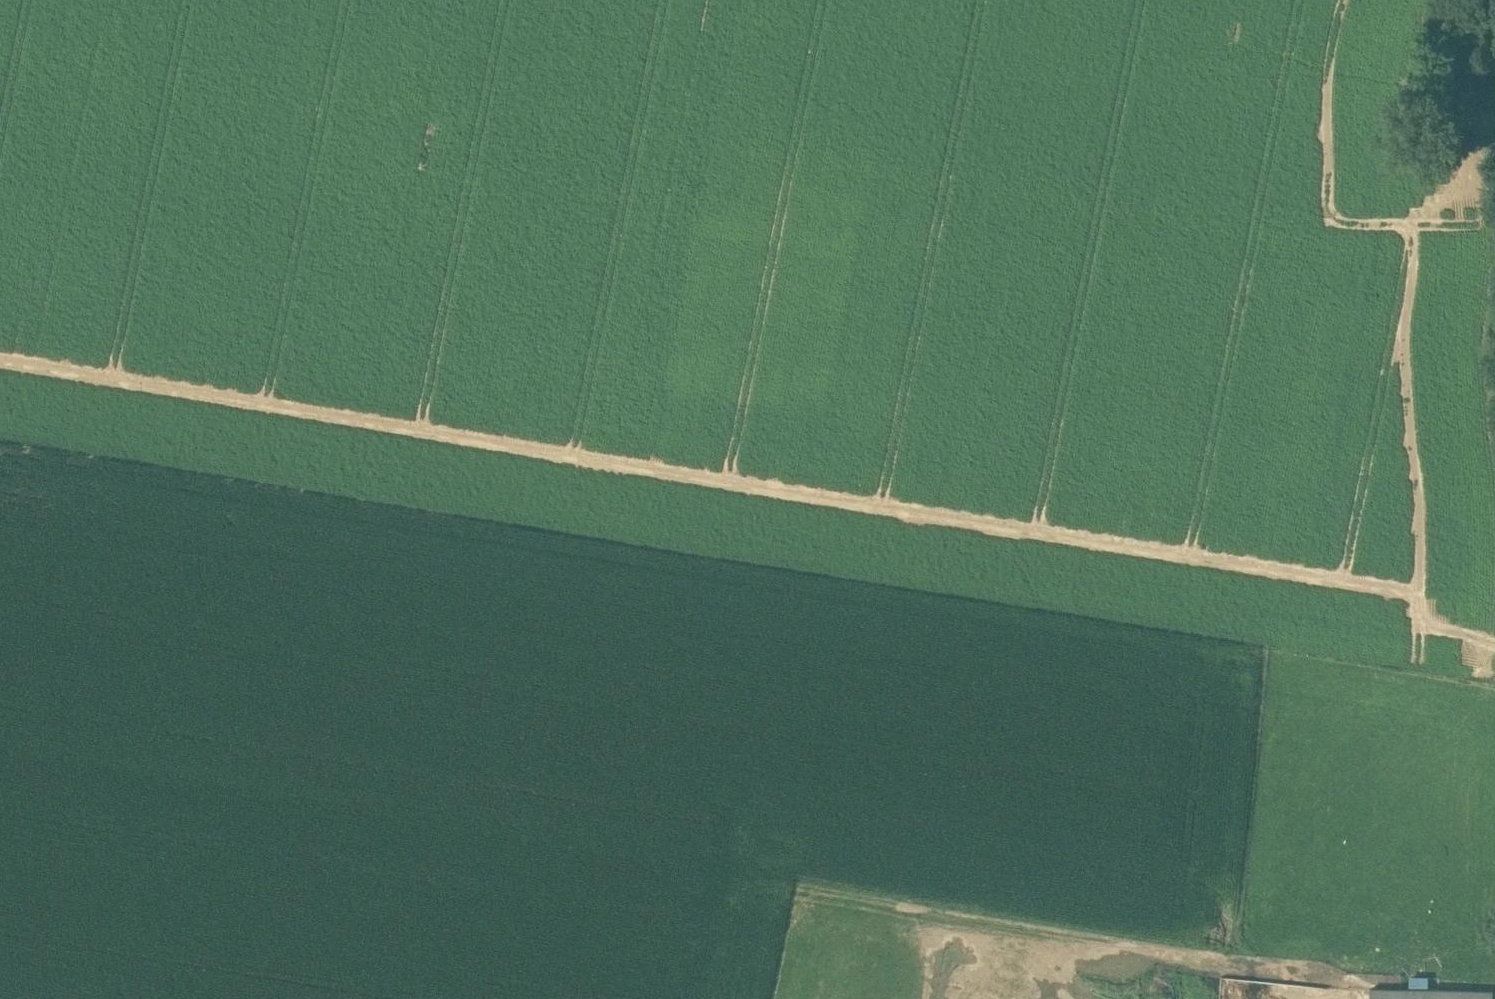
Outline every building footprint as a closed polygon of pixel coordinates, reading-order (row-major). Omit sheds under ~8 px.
[(1256,979),(1226,978),(1225,994),(1241,994),(1241,987),(1256,988),(1256,979)] [(1372,981),(1372,998),(1494,998),(1494,982),(1372,981)]
